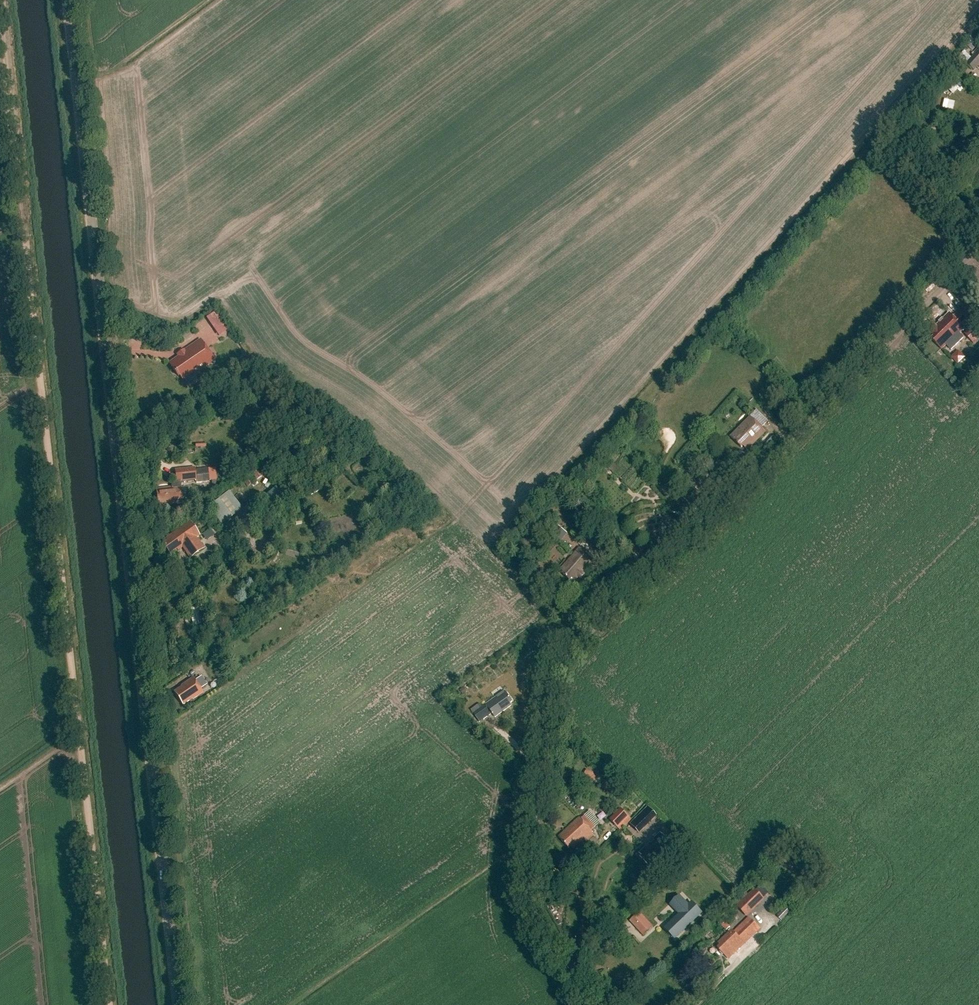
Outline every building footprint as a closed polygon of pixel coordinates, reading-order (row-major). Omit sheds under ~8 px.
[(974,71),(978,66),(978,50),(966,64),(974,71)] [(963,51),(958,57),(966,64),(972,58),(963,51)] [(962,328),(977,314),(967,304),(953,318),(949,314),(936,327),(932,324),(927,329),(935,338),(932,340),(942,349),(949,342),(950,342),(963,329),(962,328)] [(211,317),(222,336),(232,330),(220,311),(211,317)] [(978,341),(978,328),(975,324),(964,334),(974,345),(978,341)] [(178,356),(179,357),(170,364),(178,376),(180,375),(183,380),(193,373),(193,374),(204,367),(214,361),(200,341),(178,356)] [(959,366),(967,357),(957,348),(949,358),(959,366)] [(756,411),(750,417),(751,417),(730,437),(741,448),(743,446),(747,451),(766,432),(754,420),(760,414),(756,411)] [(172,488),(156,490),(158,502),(160,502),(160,506),(183,504),(181,482),(196,480),(195,470),(195,468),(175,471),(176,483),(171,483),(171,484),(172,488)] [(208,469),(195,470),(196,480),(197,483),(210,482),(208,469)] [(227,492),(208,506),(222,525),(241,511),(227,492)] [(167,540),(162,544),(170,555),(177,550),(178,551),(183,548),(190,559),(204,549),(196,538),(200,536),(190,522),(166,539),(167,540)] [(566,533),(554,523),(547,531),(559,541),(566,533)] [(564,573),(563,575),(570,581),(568,582),(569,583),(570,584),(571,584),(572,585),(573,585),(573,584),(574,584),(576,582),(575,581),(579,577),(581,579),(586,574),(583,572),(593,560),(580,549),(561,570),(564,573)] [(194,628),(204,624),(201,614),(200,615),(197,607),(188,610),(194,628)] [(181,687),(174,693),(183,706),(192,699),(193,700),(203,693),(200,689),(207,685),(201,677),(195,681),(193,678),(181,686),(181,687)] [(510,704),(513,702),(505,691),(473,714),(480,723),(492,714),(495,718),(511,706),(510,704)] [(648,807),(630,824),(639,834),(657,816),(648,807)] [(620,831),(632,820),(620,808),(609,820),(620,831)] [(581,819),(580,818),(558,837),(569,849),(571,847),(574,850),(583,842),(586,845),(595,836),(592,833),(593,832),(592,831),(595,827),(585,816),(581,819)] [(662,854),(672,845),(661,834),(640,854),(642,856),(641,858),(651,868),(664,856),(662,854)] [(674,921),(684,931),(708,908),(689,888),(680,896),(690,906),(674,921)] [(747,917),(765,900),(754,889),(736,906),(747,917)] [(781,921),(790,912),(785,907),(777,916),(781,921)] [(651,925),(640,914),(630,923),(641,934),(651,925)] [(719,948),(728,957),(759,928),(750,918),(734,933),(732,931),(719,943),(722,945),(719,948)]
